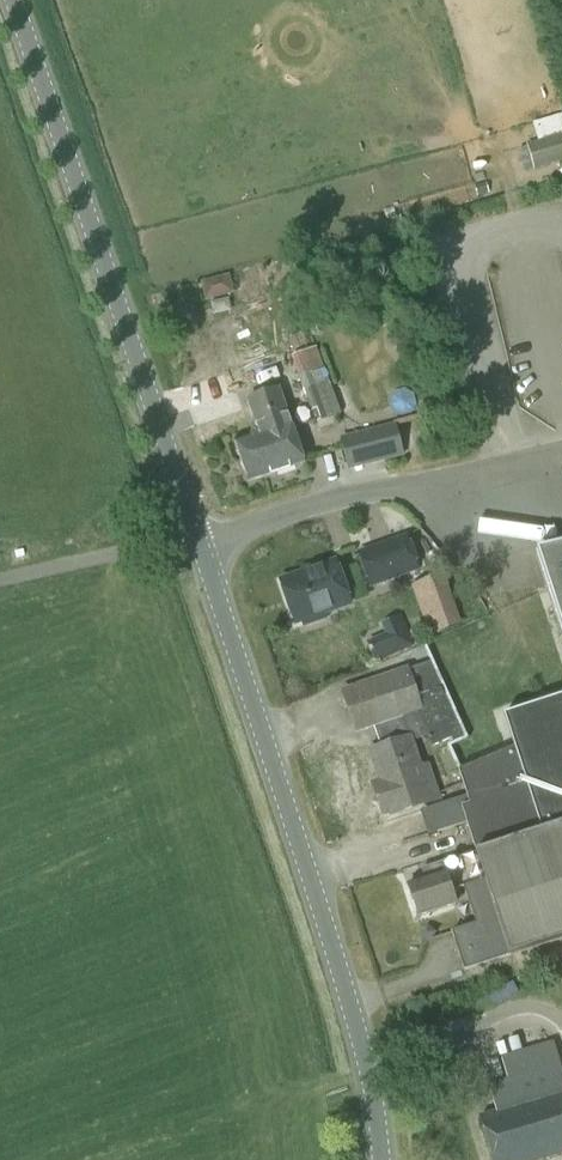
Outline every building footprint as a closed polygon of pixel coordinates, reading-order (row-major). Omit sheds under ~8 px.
[(539,139),(561,132),(561,114),(534,121),(539,139)] [(526,144),(533,170),(561,162),(561,133),(526,144)] [(206,301),(233,294),(228,274),(201,282),(206,301)] [(266,353),(246,292),(201,307),(209,331),(212,330),(224,367),(266,353)] [(317,421),(339,412),(315,350),(293,358),(317,421)] [(282,432),(292,429),(280,391),(247,401),(259,435),(280,427),(282,432)] [(304,464),(292,429),(282,432),(280,427),(259,435),(234,443),(248,483),(304,464)] [(366,464),(402,455),(395,427),(359,436),(366,464)] [(372,586),(417,570),(406,538),(361,554),(372,586)] [(536,552),(561,633),(561,545),(536,552)] [(304,627),(325,619),(324,614),(350,605),(335,563),(282,582),(297,624),(302,622),(304,627)] [(443,574),(411,585),(430,639),(461,626),(443,574)] [(413,622),(373,620),(372,651),(411,653),(413,622)] [(457,744),(468,739),(434,662),(346,691),(358,728),(382,721),(390,744),(410,737),(411,739),(429,734),(432,745),(455,738),(457,744)] [(464,886),(476,921),(452,929),(464,968),(561,936),(561,695),(507,712),(544,826),(476,849),(478,854),(460,860),(460,858),(455,859),(464,886)] [(421,768),(411,739),(410,737),(390,744),(368,751),(379,783),(372,785),(382,816),(389,813),(390,817),(439,800),(428,766),(421,768)] [(451,891),(464,886),(455,859),(423,869),(427,880),(407,887),(417,917),(456,904),(451,891)] [(561,1155),(561,1075),(552,1041),(500,1056),(507,1080),(488,1086),(496,1111),(480,1116),(493,1159),(547,1159),(561,1155)]
